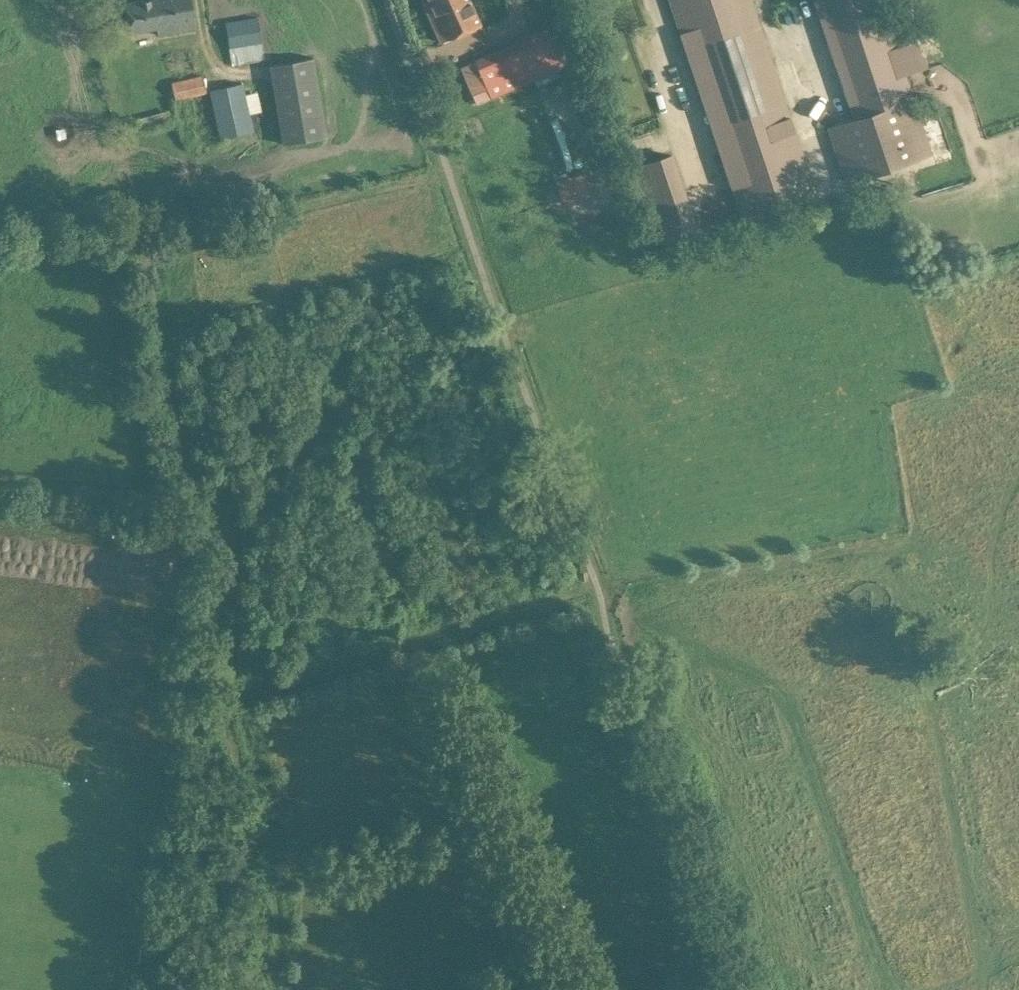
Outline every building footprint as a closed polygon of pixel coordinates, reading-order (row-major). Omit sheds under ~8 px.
[(130,22),(131,30),(158,25),(159,33),(198,26),(193,0),(136,0),(126,2),(130,22)] [(440,41),(481,23),(471,0),(422,0),(440,41)] [(742,215),(816,191),(752,0),(670,0),(742,215)] [(854,119),(829,127),(847,182),(931,153),(913,99),(896,48),(916,41),(909,19),(889,26),(880,0),(815,0),(854,119)] [(258,16),(227,21),(230,33),(235,61),(265,55),(260,27),(258,16)] [(549,27),(516,41),(516,42),(532,79),(565,64),(549,27)] [(516,42),(516,41),(461,65),(474,93),(487,87),(491,97),(532,79),(516,42)] [(270,63),(283,141),(327,134),(315,56),(270,63)] [(172,82),(176,98),(206,92),(203,75),(172,82)] [(209,90),(219,138),(251,131),(241,83),(209,90)] [(634,166),(660,243),(698,230),(672,154),(634,166)] [(556,180),(562,201),(589,193),(583,172),(556,180)]
